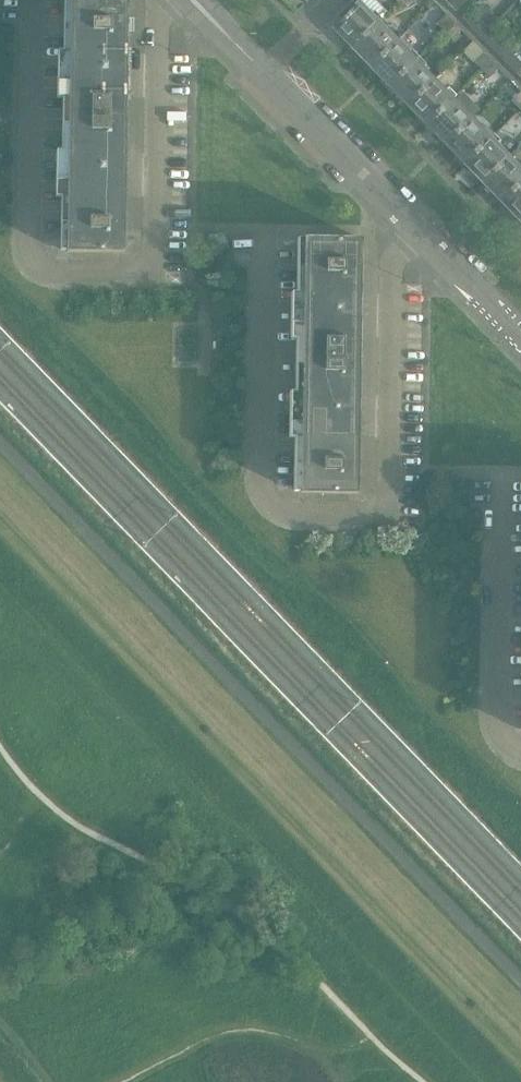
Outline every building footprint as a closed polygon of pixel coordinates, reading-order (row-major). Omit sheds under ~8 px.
[(69,83),(91,83),(92,70),(126,70),(127,0),(70,0),(69,83)] [(387,15),(372,0),(361,0),(358,3),(331,30),(352,52),(379,24),(387,15)] [(462,0),(445,0),(456,11),(465,3),(462,0)] [(488,28),(472,12),(469,9),(461,17),(480,36),(488,28)] [(445,32),(454,23),(446,15),(437,24),(445,32)] [(452,40),(462,31),(454,23),(445,32),(452,40)] [(370,70),(397,43),(379,24),(352,52),(370,70)] [(506,47),(489,29),(488,28),(480,36),(498,55),(506,47)] [(387,88),(415,61),(397,43),(370,70),(387,88)] [(514,55),(506,47),(498,55),(517,74),(520,69),(520,62),(514,55)] [(482,71),(492,61),(484,53),(474,62),(482,71)] [(406,107),(434,80),(415,61),(387,88),(406,107)] [(490,78),(499,69),(492,61),(482,71),(490,78)] [(91,83),(69,83),(67,182),(91,182),(91,168),(124,169),(126,70),(92,70),(91,83)] [(425,127),(452,100),(434,80),(406,107),(425,127)] [(425,127),(444,146),(472,120),(480,112),(460,92),(452,100),(425,127)] [(520,108),(520,92),(512,101),(520,109),(520,108)] [(462,165),(490,138),(472,120),(444,146),(462,165)] [(481,184),(508,157),(490,138),(462,165),(481,184)] [(520,183),(520,170),(508,157),(481,184),(500,204),(520,183)] [(67,182),(67,252),(123,253),(124,169),(91,168),(91,182),(67,182)] [(520,220),(520,183),(500,204),(518,223),(520,220)] [(360,240),(303,239),(302,324),(324,324),(325,310),(359,311),(360,240)] [(324,324),(302,324),(300,423),(323,423),(324,409),(357,409),(359,311),(325,310),(324,324)] [(299,493),(356,494),(357,409),(324,409),(323,423),(300,423),(299,493)]
